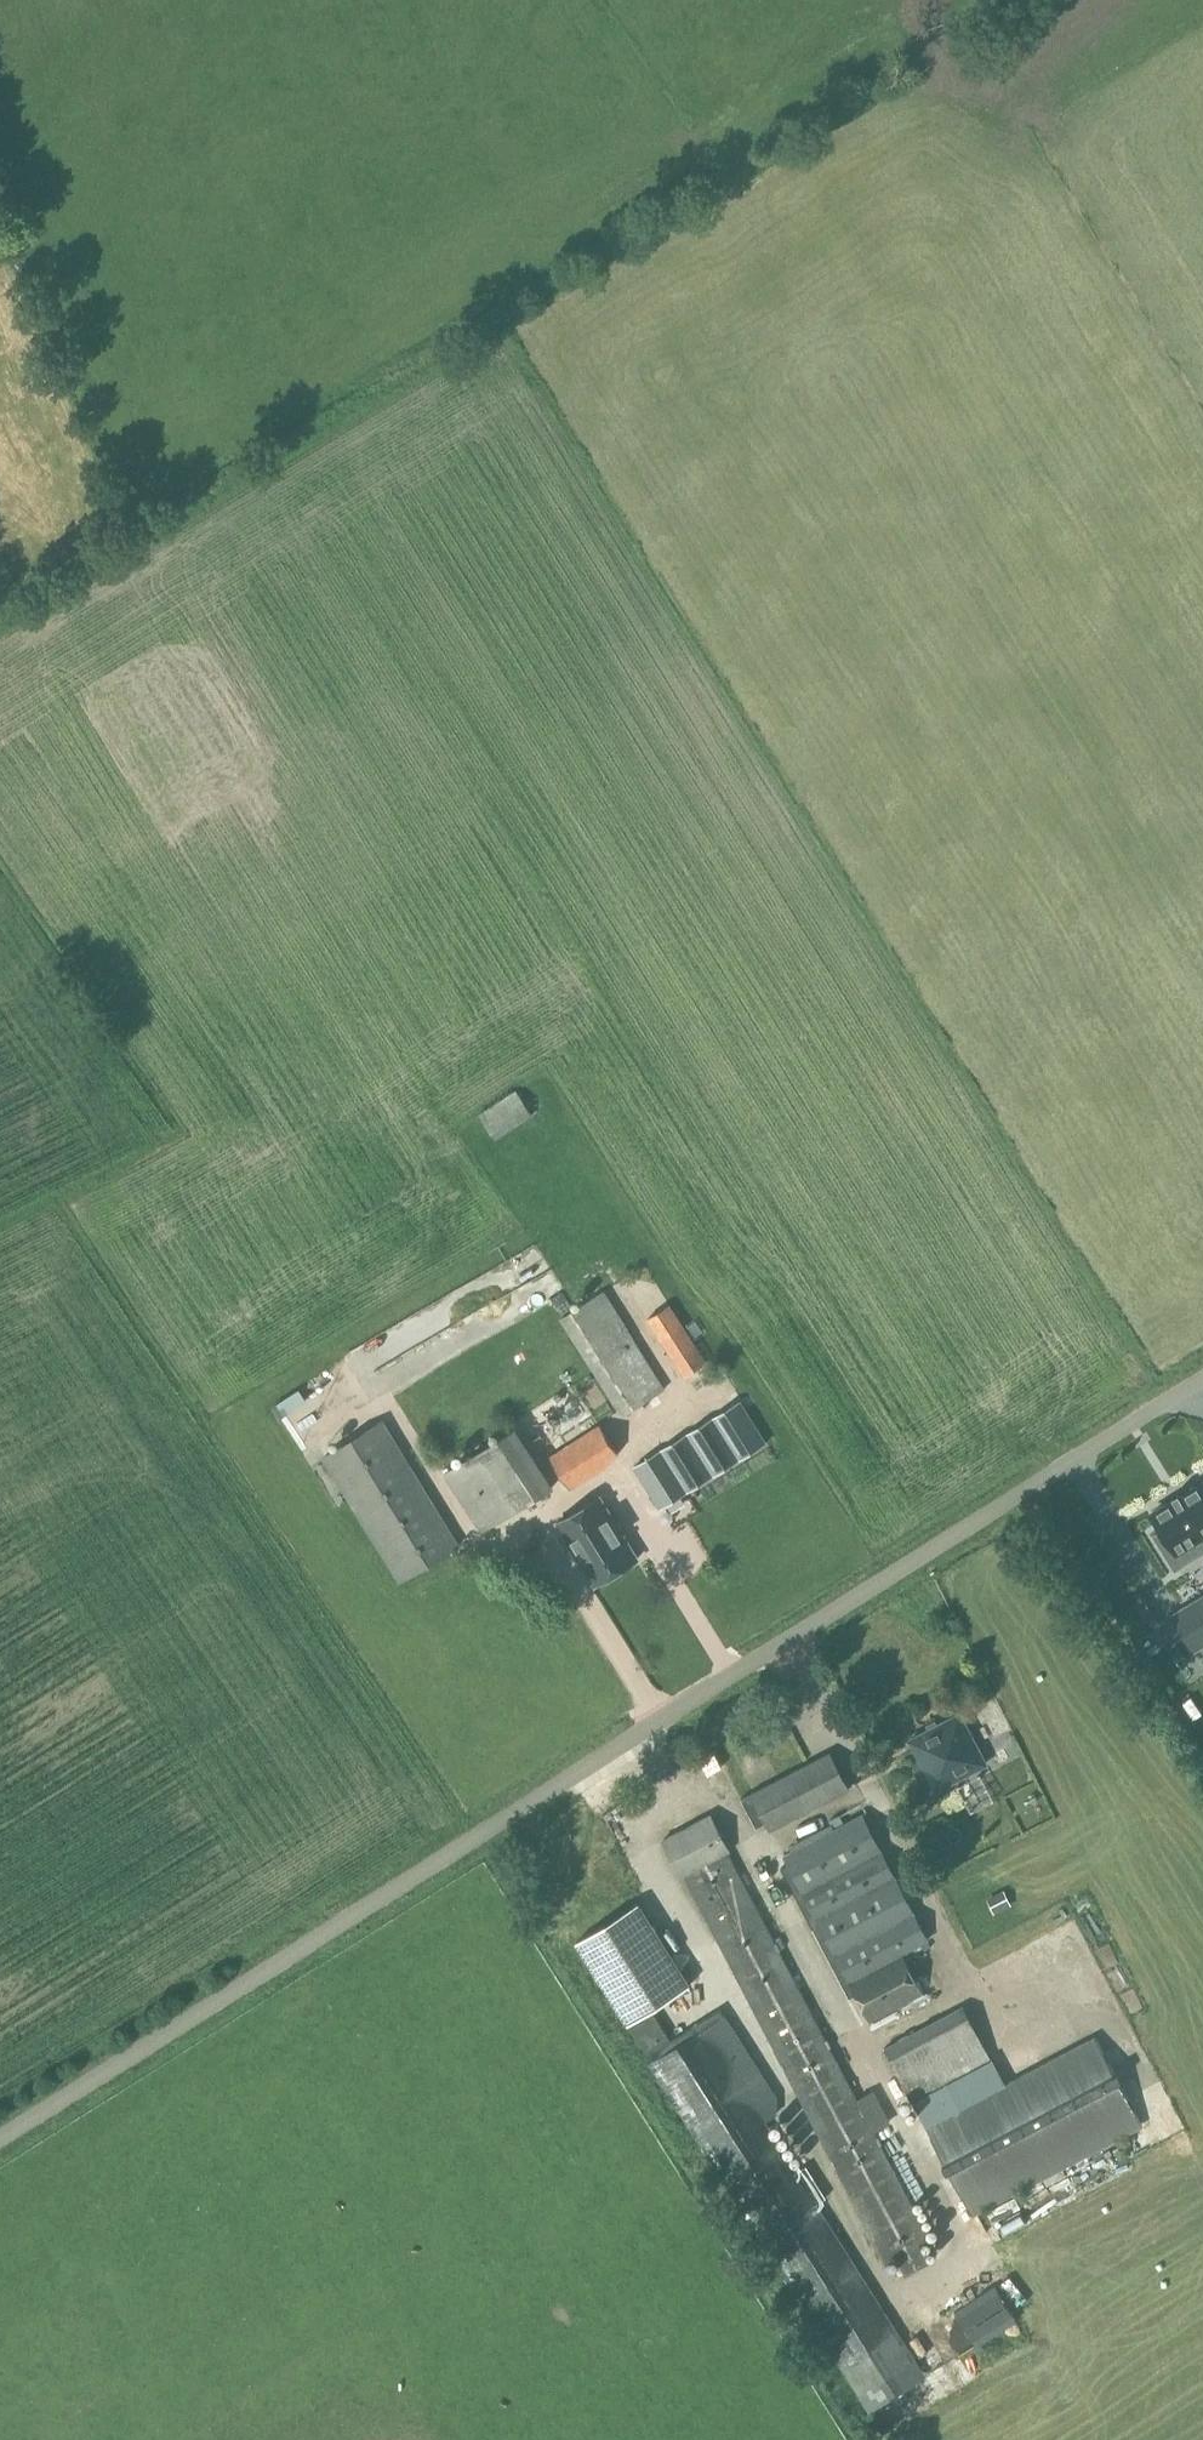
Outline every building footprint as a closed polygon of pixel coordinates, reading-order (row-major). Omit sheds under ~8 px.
[(534,1116),(518,1089),(479,1115),(495,1141),(534,1116)] [(560,1318),(622,1417),(668,1388),(605,1290),(560,1318)] [(700,1376),(697,1370),(708,1362),(671,1304),(647,1319),(685,1377),(687,1377),(691,1383),(700,1376)] [(662,1509),(767,1443),(741,1401),(636,1468),(662,1509)] [(383,1420),(323,1457),(400,1585),(462,1546),(383,1420)] [(550,1456),(571,1490),(622,1456),(602,1423),(550,1456)] [(444,1473),(482,1534),(555,1486),(517,1427),(444,1473)] [(1174,1496),(1173,1496),(1175,1500),(1153,1513),(1163,1529),(1154,1535),(1176,1569),(1202,1552),(1202,1483),(1202,1482),(1181,1496),(1179,1493),(1178,1493),(1180,1496),(1176,1499),(1174,1496)] [(597,1584),(637,1561),(631,1551),(636,1548),(626,1530),(619,1534),(598,1499),(559,1522),(597,1584)] [(1174,1616),(1194,1649),(1202,1644),(1202,1598),(1174,1616)] [(909,1740),(936,1791),(988,1764),(961,1713),(909,1740)] [(770,1831),(852,1788),(832,1752),(741,1798),(757,1828),(766,1823),(770,1831)] [(684,1876),(886,2263),(896,2257),(906,2276),(932,2263),(922,2243),(932,2238),(729,1853),(733,1851),(714,1813),(662,1839),(681,1878),(684,1876)] [(882,1852),(862,1814),(845,1824),(840,1815),(830,1820),(835,1829),(783,1856),(787,1864),(781,1867),(796,1896),(882,1852)] [(808,1919),(894,1875),(882,1852),(796,1896),(808,1919)] [(837,1956),(915,1915),(894,1875),(808,1919),(830,1960),(837,1956)] [(994,1914),(1011,1905),(1004,1890),(987,1899),(994,1914)] [(577,1941),(629,2023),(690,1985),(639,1903),(577,1941)] [(905,1952),(928,1940),(915,1915),(837,1956),(830,1960),(842,1982),(904,1950),(905,1952)] [(924,1995),(905,1952),(904,1950),(842,1982),(850,1998),(854,1996),(868,2023),(924,1995)] [(925,2113),(953,2098),(946,2083),(993,2060),(962,2005),(884,2050),(910,2104),(917,2099),(925,2113)] [(953,2098),(925,2113),(930,2122),(923,2127),(976,2215),(1142,2126),(1095,2037),(957,2107),(953,2098)] [(743,2058),(694,2085),(852,2379),(901,2353),(743,2058)]
